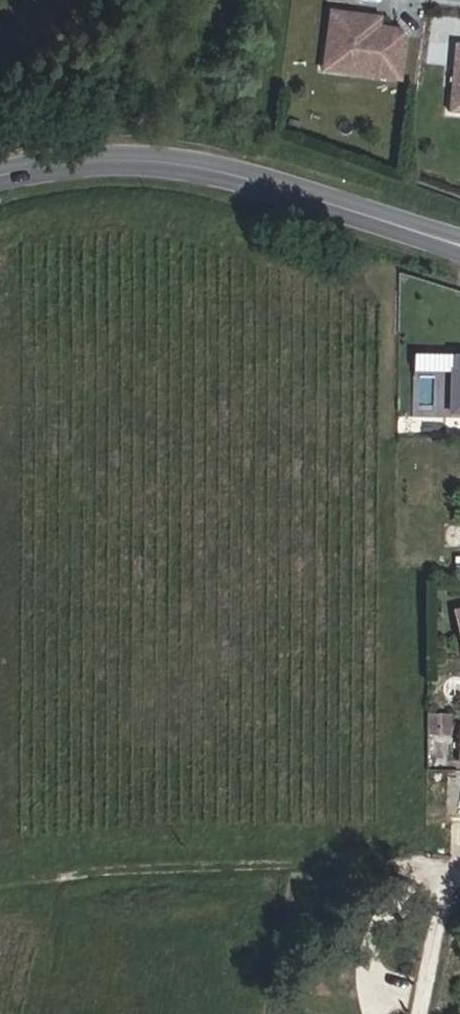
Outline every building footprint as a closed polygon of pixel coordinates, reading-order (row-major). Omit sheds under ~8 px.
[(400,80),(405,38),(399,30),(378,27),(369,26),(369,29),(361,28),(358,26),(359,15),(330,11),(325,47),(338,64),(358,66),(357,75),(400,80)] [(378,27),(379,18),(359,15),(358,26),(361,28),(369,29),(369,26),(378,27)] [(357,75),(358,66),(338,64),(325,47),(322,70),(357,75)] [(452,67),(449,113),(459,113),(459,67),(452,67)] [(450,351),(450,411),(459,412),(459,351),(450,351)] [(438,379),(437,412),(448,412),(448,392),(443,392),(443,353),(418,353),(418,378),(438,379)] [(450,730),(450,714),(427,714),(427,730),(450,730)]
